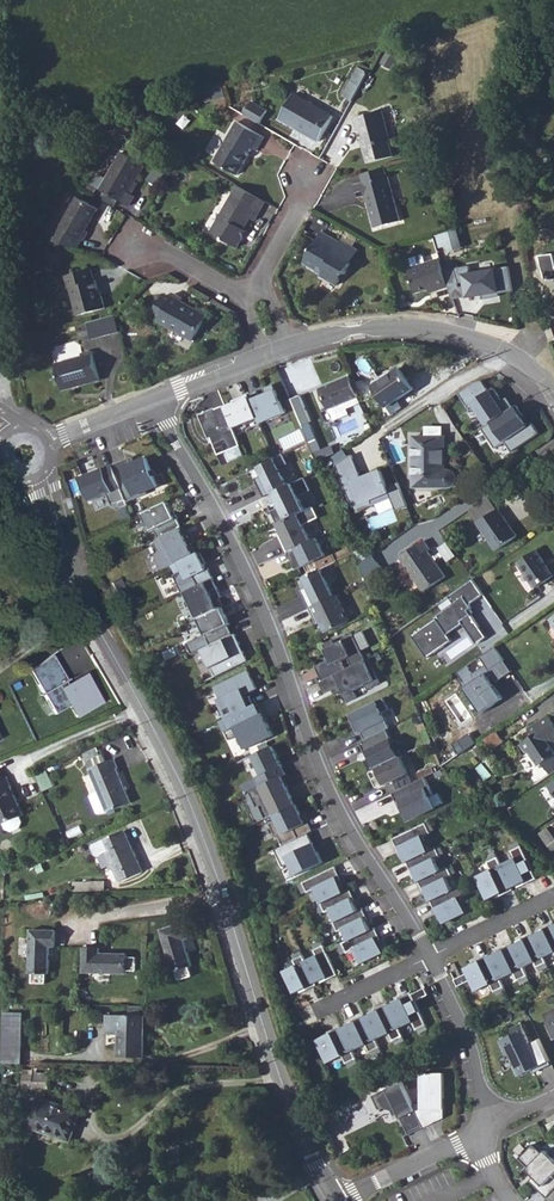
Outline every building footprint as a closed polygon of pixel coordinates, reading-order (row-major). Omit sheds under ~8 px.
[(357,71),(341,100),(350,104),(365,76),(357,71)] [(212,95),(226,92),(224,82),(210,85),(212,95)] [(335,115),(295,92),(278,120),(300,133),(302,129),(312,135),(310,138),(319,143),(335,115)] [(245,113),(262,122),(269,108),(253,99),(245,113)] [(362,129),(366,142),(363,143),(368,162),(395,156),(391,139),(393,139),(386,108),(354,116),(358,130),(362,129)] [(237,179),(252,153),(255,154),(262,142),(236,125),(213,165),(237,179)] [(137,196),(136,196),(132,194),(138,182),(148,164),(125,153),(104,191),(132,206),(137,196)] [(364,194),(374,229),(399,222),(387,176),(385,169),(360,175),(361,183),(353,185),(356,196),(364,194)] [(103,177),(97,187),(104,191),(110,181),(103,177)] [(142,185),(138,182),(132,194),(136,196),(142,185)] [(242,238),(251,223),(254,225),(267,203),(240,188),(212,236),(239,252),(245,240),(242,239),(242,238)] [(80,242),(83,244),(89,233),(87,232),(99,211),(78,199),(59,231),(52,242),(76,249),(80,242)] [(458,230),(437,237),(440,250),(448,247),(449,253),(464,249),(458,230)] [(351,262),(334,252),(340,242),(322,232),(304,262),(321,273),(319,275),(337,286),(351,262)] [(359,250),(341,240),(340,242),(334,252),(351,262),(359,250)] [(551,254),(536,255),(539,265),(543,281),(553,280),(553,268),(551,254)] [(410,271),(417,293),(437,288),(438,292),(449,289),(445,272),(442,262),(410,271)] [(471,267),(445,272),(449,289),(454,301),(514,293),(511,268),(472,274),(471,267)] [(71,293),(78,319),(108,311),(103,296),(100,296),(94,273),(66,281),(69,294),(71,293)] [(176,295),(172,301),(164,314),(160,321),(194,340),(210,314),(198,307),(196,309),(184,302),(185,299),(176,295)] [(132,318),(145,303),(138,297),(125,312),(132,318)] [(157,309),(164,314),(172,301),(165,297),(157,309)] [(117,316),(89,324),(94,341),(121,333),(117,316)] [(55,362),(63,388),(101,376),(92,346),(82,349),(83,352),(55,362)] [(372,387),(385,407),(413,389),(400,368),(372,387)] [(350,376),(321,390),(331,410),(360,396),(350,376)] [(493,422),(508,411),(493,389),(491,389),(484,380),(477,381),(461,392),(470,405),(475,403),(489,425),(493,422)] [(257,391),(248,395),(258,418),(260,423),(285,413),(273,385),(263,389),(266,394),(259,397),(257,391)] [(303,393),(293,397),(305,424),(312,420),(303,393)] [(240,401),(224,407),(233,428),(258,418),(248,395),(239,399),(240,401)] [(215,408),(199,415),(209,439),(211,438),(218,455),(240,446),(233,428),(224,407),(224,406),(216,410),(215,408)] [(508,411),(493,422),(489,425),(484,428),(497,447),(507,442),(514,451),(541,433),(534,423),(530,425),(517,406),(508,411)] [(414,487),(448,488),(455,484),(457,477),(454,472),(446,470),(446,437),(414,437),(414,487)] [(312,440),(318,458),(335,452),(333,447),(323,450),(318,438),(312,440)] [(409,504),(400,482),(391,486),(382,468),(353,480),(351,473),(359,469),(352,453),(337,463),(355,506),(391,493),(398,509),(409,504)] [(284,454),(257,467),(262,475),(255,479),(264,497),(272,493),(287,486),(279,468),(288,464),(284,454)] [(133,457),(112,465),(127,502),(147,494),(146,491),(157,486),(146,458),(135,462),(133,457)] [(127,502),(112,465),(81,477),(90,501),(107,494),(112,505),(118,503),(120,509),(128,505),(127,502)] [(287,486),(272,493),(277,501),(268,506),(277,524),(305,510),(298,496),(311,490),(305,477),(287,486)] [(488,496),(469,509),(478,522),(498,509),(488,496)] [(167,500),(142,513),(151,531),(155,529),(159,537),(182,526),(174,510),(173,511),(167,500)] [(305,510),(277,524),(282,534),(279,535),(287,552),(311,540),(303,525),(319,517),(313,506),(305,510)] [(478,522),(496,550),(517,536),(498,509),(478,522)] [(182,526),(159,537),(156,539),(162,551),(156,554),(164,569),(179,561),(196,553),(182,526)] [(311,540),(287,552),(295,570),(325,555),(316,538),(311,540)] [(398,557),(422,592),(444,577),(427,551),(429,549),(424,541),(398,557)] [(196,553),(179,561),(188,579),(196,575),(200,584),(212,578),(200,551),(196,553)] [(518,562),(535,588),(553,576),(536,551),(518,562)] [(358,564),(364,578),(381,567),(373,554),(358,564)] [(385,573),(381,567),(364,578),(367,585),(385,573)] [(320,569),(303,577),(308,586),(300,590),(309,608),(333,596),(320,569)] [(200,584),(184,592),(197,618),(221,607),(223,606),(219,598),(213,600),(209,592),(217,588),(212,578),(200,584)] [(382,591),(375,580),(367,585),(372,598),(382,591)] [(455,606),(412,637),(426,659),(452,642),(448,636),(464,625),(477,645),(486,638),(473,616),(477,613),(470,605),(485,595),(472,581),(450,596),(455,606)] [(333,596),(309,608),(316,624),(321,622),(326,632),(349,621),(336,594),(333,596)] [(221,607),(197,618),(210,645),(232,634),(228,625),(229,624),(221,607)] [(210,645),(203,649),(216,676),(248,660),(243,650),(240,651),(237,645),(240,643),(235,633),(232,634),(210,645)] [(332,639),(322,644),(330,660),(317,667),(323,680),(365,660),(352,633),(342,638),(343,640),(334,644),(332,639)] [(483,712),(506,697),(496,682),(512,672),(497,650),(459,675),(483,712)] [(103,704),(86,674),(69,682),(52,655),(29,671),(55,714),(69,707),(75,719),(103,704)] [(365,660),(323,680),(319,682),(324,693),(337,686),(345,702),(357,697),(354,690),(365,684),(368,689),(380,682),(368,658),(365,660)] [(248,670),(214,686),(229,717),(254,705),(250,695),(246,697),(245,694),(257,688),(248,670)] [(383,698),(348,715),(357,733),(360,731),(365,740),(386,729),(389,728),(381,712),(388,709),(383,698)] [(254,705),(229,717),(221,721),(229,739),(239,735),(246,748),(274,735),(258,703),(254,705)] [(550,713),(530,727),(535,734),(520,744),(527,755),(529,752),(539,767),(543,764),(550,775),(553,772),(553,719),(550,713)] [(375,768),(399,756),(386,729),(365,740),(362,740),(375,768)] [(497,729),(485,737),(491,747),(503,739),(497,729)] [(272,746),(252,755),(261,774),(255,777),(260,786),(282,776),(285,774),(272,746)] [(90,768),(105,762),(103,754),(87,760),(90,768)] [(399,756),(375,768),(384,785),(393,781),(398,790),(412,783),(399,756)] [(90,768),(99,791),(107,809),(108,812),(131,802),(117,768),(118,767),(114,758),(105,762),(90,768)] [(3,823),(20,816),(23,815),(7,775),(2,777),(0,778),(0,824),(3,823)] [(282,776),(260,786),(249,791),(257,807),(260,806),(266,818),(274,814),(296,804),(282,776)] [(398,790),(392,793),(400,810),(403,808),(409,820),(434,807),(429,797),(433,795),(424,777),(412,783),(398,790)] [(99,812),(107,809),(99,791),(92,794),(99,812)] [(296,804),(274,814),(277,820),(270,823),(276,835),(278,834),(283,844),(310,831),(313,830),(305,813),(301,815),(296,804)] [(11,830),(19,827),(22,821),(20,816),(3,823),(5,828),(11,830)] [(429,820),(392,838),(398,850),(400,849),(406,861),(429,849),(422,836),(430,832),(430,831),(434,829),(429,820)] [(143,870),(125,830),(102,840),(93,844),(93,847),(95,853),(98,855),(107,851),(120,880),(143,870)] [(325,861),(310,831),(283,844),(277,848),(285,865),(290,862),(297,875),(325,861)] [(502,864),(514,887),(525,881),(526,883),(538,877),(519,840),(510,845),(512,849),(511,850),(515,857),(502,864)] [(429,849),(406,861),(411,872),(413,871),(418,880),(440,869),(435,859),(440,856),(440,855),(444,853),(440,844),(429,849)] [(478,877),(490,899),(502,893),(503,895),(515,889),(514,887),(502,864),(496,852),(487,857),(489,861),(488,862),(492,869),(478,877)] [(440,869),(418,880),(423,891),(425,890),(430,899),(452,889),(447,878),(452,875),(452,874),(456,872),(452,863),(440,869)] [(335,866),(297,884),(302,894),(306,891),(307,892),(314,889),(321,902),(344,891),(339,879),(341,878),(335,866)] [(74,891),(87,890),(87,881),(74,882),(74,891)] [(88,891),(100,891),(105,890),(105,881),(87,881),(88,890),(88,891)] [(452,889),(430,899),(436,912),(438,911),(444,923),(467,911),(460,897),(468,893),(467,892),(472,890),(467,881),(452,889)] [(344,891),(321,902),(315,904),(319,913),(324,910),(325,912),(330,909),(335,920),(357,909),(352,899),(354,898),(349,888),(344,891)] [(357,909),(335,920),(328,923),(332,932),(336,929),(337,931),(342,928),(347,939),(369,928),(364,918),(366,917),(362,907),(357,909)] [(185,922),(160,930),(174,971),(176,970),(179,980),(193,976),(189,967),(192,965),(184,940),(190,938),(185,922)] [(533,935),(544,957),(553,952),(553,926),(553,925),(553,923),(542,929),(543,931),(533,935)] [(369,928),(347,939),(336,944),(341,953),(345,951),(346,952),(354,949),(360,962),(383,951),(378,939),(380,938),(374,926),(369,928)] [(56,930),(31,930),(30,973),(33,973),(32,983),(46,983),(46,973),(49,974),(50,946),(56,946),(56,930)] [(522,940),(512,945),(523,967),(534,962),(537,968),(538,967),(540,971),(548,967),(544,957),(533,935),(532,933),(521,939),(522,940)] [(315,954),(304,960),(314,981),(324,977),(325,979),(336,973),(320,940),(312,943),(314,948),(313,949),(315,954)] [(500,951),(489,957),(500,980),(514,973),(517,981),(518,980),(520,985),(530,980),(523,967),(512,945),(512,943),(500,949),(500,951)] [(101,948),(84,947),(84,973),(127,973),(127,970),(137,971),(137,957),(127,957),(128,954),(101,953),(101,948)] [(282,970),(292,992),(303,987),(304,989),(315,984),(314,981),(304,960),(299,950),(291,954),(293,958),(292,959),(294,964),(282,970)] [(465,969),(467,973),(471,980),(476,991),(490,984),(494,992),(495,992),(497,996),(506,991),(500,980),(489,957),(488,955),(476,961),(477,963),(465,969)] [(467,973),(454,979),(458,986),(471,980),(467,973)] [(399,1000),(388,1006),(399,1028),(412,1022),(416,1029),(417,1029),(419,1034),(428,1029),(410,992),(398,998),(399,1000)] [(376,1011),(365,1017),(375,1039),(389,1033),(392,1041),(393,1040),(395,1045),(405,1040),(399,1028),(388,1006),(387,1003),(375,1009),(376,1011)] [(23,1004),(2,1004),(1,1063),(22,1064),(23,1004)] [(118,1057),(144,1057),(144,1015),(141,1015),(141,1006),(129,1006),(129,1015),(107,1014),(106,1034),(119,1034),(118,1057)] [(545,1014),(549,1023),(545,1025),(553,1040),(553,1039),(553,1010),(545,1014)] [(352,1023),(341,1028),(352,1050),(365,1044),(369,1052),(370,1052),(372,1056),(381,1052),(375,1039),(365,1017),(364,1015),(351,1020),(352,1023)] [(533,1073),(551,1064),(539,1039),(530,1043),(521,1024),(510,1029),(513,1035),(500,1041),(507,1055),(511,1053),(516,1065),(513,1067),(518,1076),(531,1070),(533,1073)] [(329,1034),(318,1039),(329,1062),(342,1055),(346,1063),(349,1067),(358,1063),(352,1050),(341,1028),(340,1026),(328,1032),(329,1034)] [(24,1091),(49,1091),(49,1073),(34,1073),(34,1070),(24,1070),(24,1091)] [(413,1106),(424,1127),(434,1123),(433,1120),(439,1117),(439,1114),(444,1114),(443,1073),(420,1074),(421,1102),(413,1106)] [(372,1096),(379,1110),(383,1108),(391,1111),(394,1116),(398,1114),(409,1135),(424,1127),(413,1106),(402,1082),(372,1096)] [(29,1126),(69,1140),(79,1111),(39,1097),(29,1126)] [(368,1101),(340,1111),(344,1122),(372,1112),(368,1101)] [(545,1122),(549,1129),(553,1127),(553,1119),(545,1122)] [(532,1144),(518,1158),(528,1167),(526,1169),(533,1176),(529,1180),(546,1197),(553,1190),(553,1159),(545,1150),(542,1153),(532,1144)] [(546,1197),(545,1199),(548,1200),(553,1200),(553,1190),(546,1197)]
